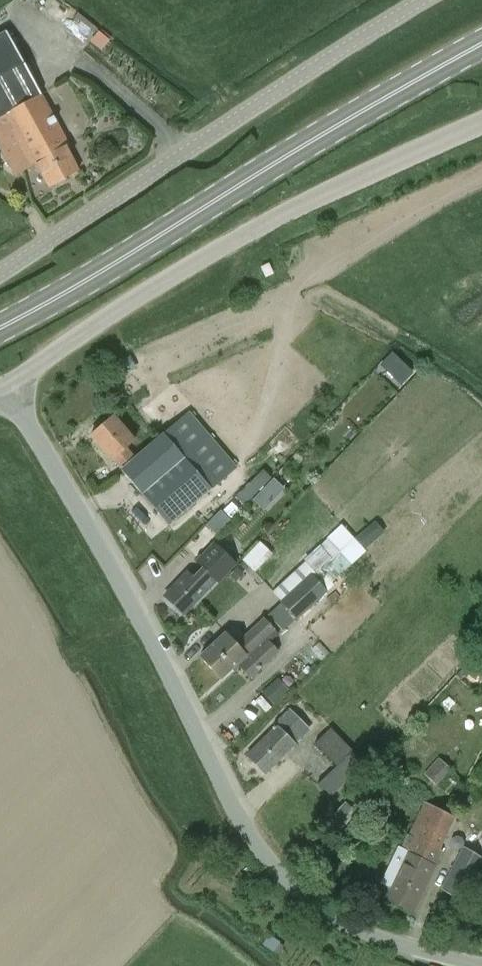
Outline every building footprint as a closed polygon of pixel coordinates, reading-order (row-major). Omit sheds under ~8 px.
[(101,48),(109,38),(97,28),(89,39),(101,48)] [(15,175),(36,164),(49,186),(79,170),(66,146),(69,144),(41,94),(40,95),(5,31),(0,34),(0,147),(15,175)] [(69,81),(47,91),(70,140),(92,130),(69,81)] [(237,468),(189,410),(164,432),(164,431),(134,456),(126,447),(130,443),(135,439),(114,415),(91,434),(112,459),(120,469),(143,494),(169,526),(237,468)] [(208,530),(188,544),(194,554),(215,539),(208,530)] [(354,538),(339,552),(331,559),(319,571),(325,577),(289,610),(297,619),(332,587),(329,584),(350,565),(366,551),(354,538)] [(331,559),(339,552),(326,538),(306,556),(319,571),(331,559)] [(259,541),(241,560),(251,568),(268,550),(259,541)] [(187,571),(164,595),(184,614),(215,581),(218,583),(236,563),(214,542),(195,562),(204,570),(195,579),(187,571)] [(280,600),(289,610),(325,577),(319,571),(314,575),(311,572),(280,600)] [(221,679),(231,669),(234,672),(240,667),(249,678),(279,650),(269,640),(278,632),(265,618),(237,644),(226,632),(199,656),(221,679)] [(308,727),(290,710),(276,725),(247,755),(266,774),(294,744),(302,735),(301,734),(308,727)] [(313,744),(335,766),(317,783),(330,796),(365,764),(330,728),(313,744)] [(439,756),(424,773),(437,786),(452,768),(439,756)] [(329,818),(341,830),(357,812),(345,801),(329,818)] [(389,887),(385,898),(413,911),(441,851),(437,849),(453,817),(424,802),(401,847),(398,845),(380,883),(389,887)] [(481,858),(481,857),(462,845),(441,889),(461,901),(481,858)]
